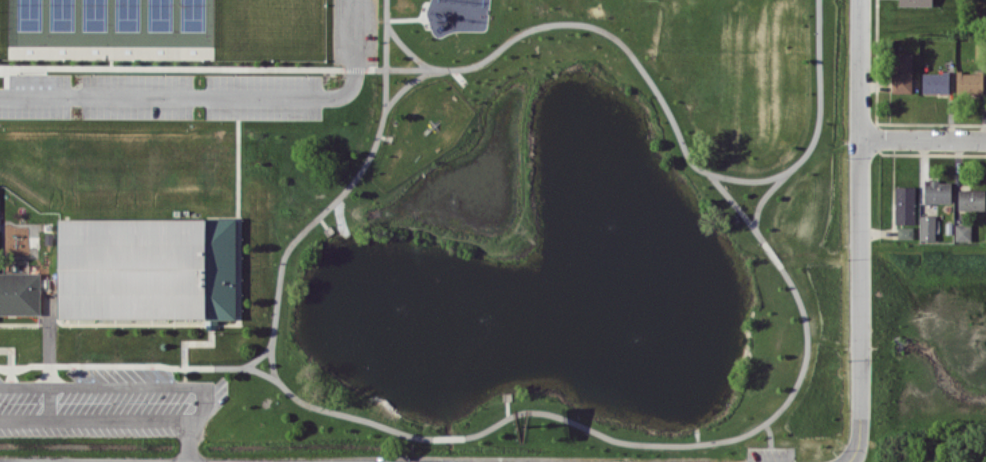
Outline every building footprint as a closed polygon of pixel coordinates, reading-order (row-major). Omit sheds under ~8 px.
[(892,92),(911,92),(912,53),(893,53),(892,92)] [(949,93),(949,72),(922,72),(922,93),(949,93)] [(956,93),(983,94),(984,72),(957,72),(956,93)] [(951,202),(951,180),(924,181),(925,203),(951,202)] [(915,186),(895,186),(894,223),(914,224),(915,186)] [(985,190),(958,190),(958,209),(985,209),(985,190)] [(920,240),(935,241),(936,215),(921,215),(920,240)] [(62,218),(236,218),(236,318),(62,318),(62,218)] [(971,241),(971,224),(955,223),(955,241),(971,241)] [(914,238),(914,226),(898,227),(898,239),(914,238)] [(42,313),(0,313),(0,271),(41,271),(42,313)]
